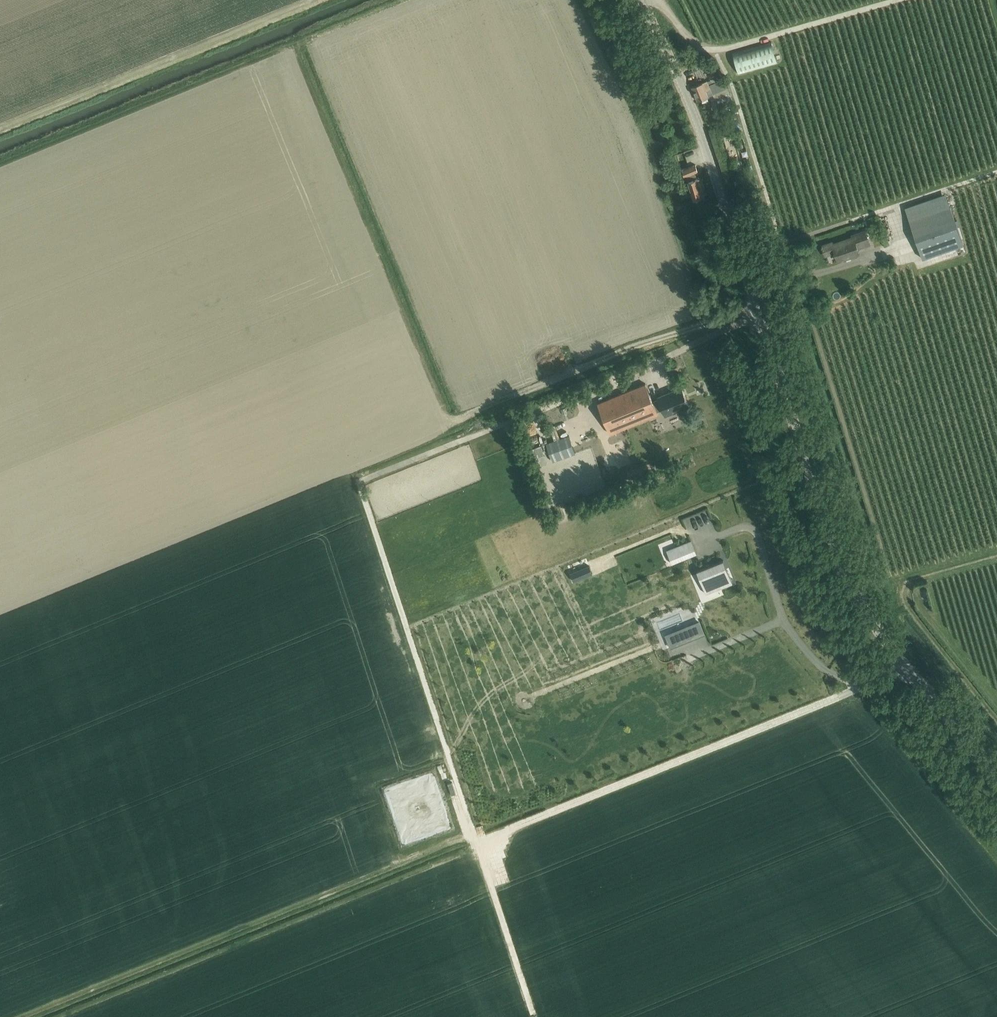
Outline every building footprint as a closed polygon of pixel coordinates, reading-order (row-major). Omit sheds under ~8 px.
[(772,42),(733,53),(739,74),(778,63),(772,42)] [(698,101),(699,101),(726,89),(722,80),(710,84),(708,80),(704,82),(692,87),(698,101)] [(694,199),(703,196),(705,195),(700,177),(696,178),(695,173),(699,172),(696,165),(683,169),(685,176),(687,175),(694,199)] [(964,245),(946,195),(906,209),(924,259),(964,245)] [(825,257),(835,253),(838,260),(858,253),(857,249),(869,244),(865,230),(852,235),(853,236),(834,243),(833,241),(821,245),(825,257)] [(727,294),(722,295),(724,301),(734,298),(732,292),(731,288),(726,290),(727,294)] [(658,398),(658,399),(653,402),(646,384),(598,403),(610,434),(659,414),(657,411),(663,409),(666,416),(690,406),(682,387),(658,398)] [(551,442),(548,443),(530,449),(536,468),(576,454),(569,436),(563,438),(558,427),(583,417),(576,401),(545,413),(551,429),(546,431),(551,442)] [(691,541),(672,548),(678,561),(696,553),(691,541)] [(723,561),(697,571),(706,594),(732,583),(723,561)] [(589,566),(570,573),(574,581),(592,574),(589,566)] [(699,621),(665,635),(670,648),(705,634),(699,621)]
